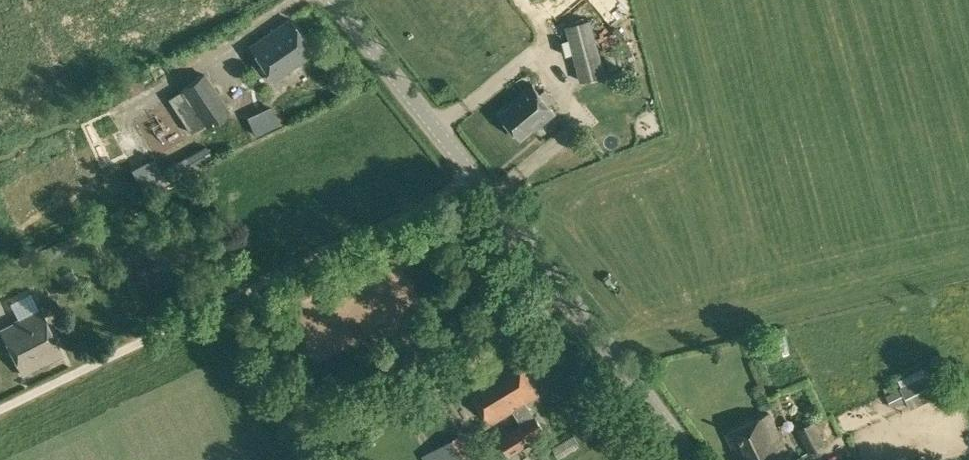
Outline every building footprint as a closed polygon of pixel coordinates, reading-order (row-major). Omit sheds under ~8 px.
[(620,0),(589,0),(611,26),(629,10),(620,0)] [(251,45),(274,80),(314,52),(291,18),(251,45)] [(567,25),(581,81),(605,74),(592,18),(567,25)] [(605,50),(608,66),(618,63),(614,49),(605,50)] [(185,89),(209,126),(231,111),(207,74),(185,89)] [(501,113),(522,137),(533,128),(535,130),(557,112),(532,83),(512,100),(513,102),(501,113)] [(283,126),(294,120),(287,107),(276,112),(283,126)] [(163,143),(170,162),(182,157),(175,139),(163,143)] [(163,171),(169,183),(200,167),(194,155),(163,171)] [(40,308),(14,321),(1,327),(24,372),(62,353),(40,308)] [(514,409),(521,423),(500,436),(511,454),(545,433),(534,415),(534,414),(526,401),(539,393),(516,356),(469,385),(492,422),(514,409)] [(901,387),(907,399),(911,407),(947,390),(937,369),(901,387)] [(892,407),(907,399),(901,387),(886,394),(892,407)] [(740,459),(793,459),(770,412),(727,433),(740,459)] [(799,429),(810,454),(827,447),(815,421),(799,429)] [(429,459),(465,459),(471,456),(460,435),(434,448),(436,452),(428,457),(429,459)] [(490,450),(473,459),(496,459),(490,450)]
